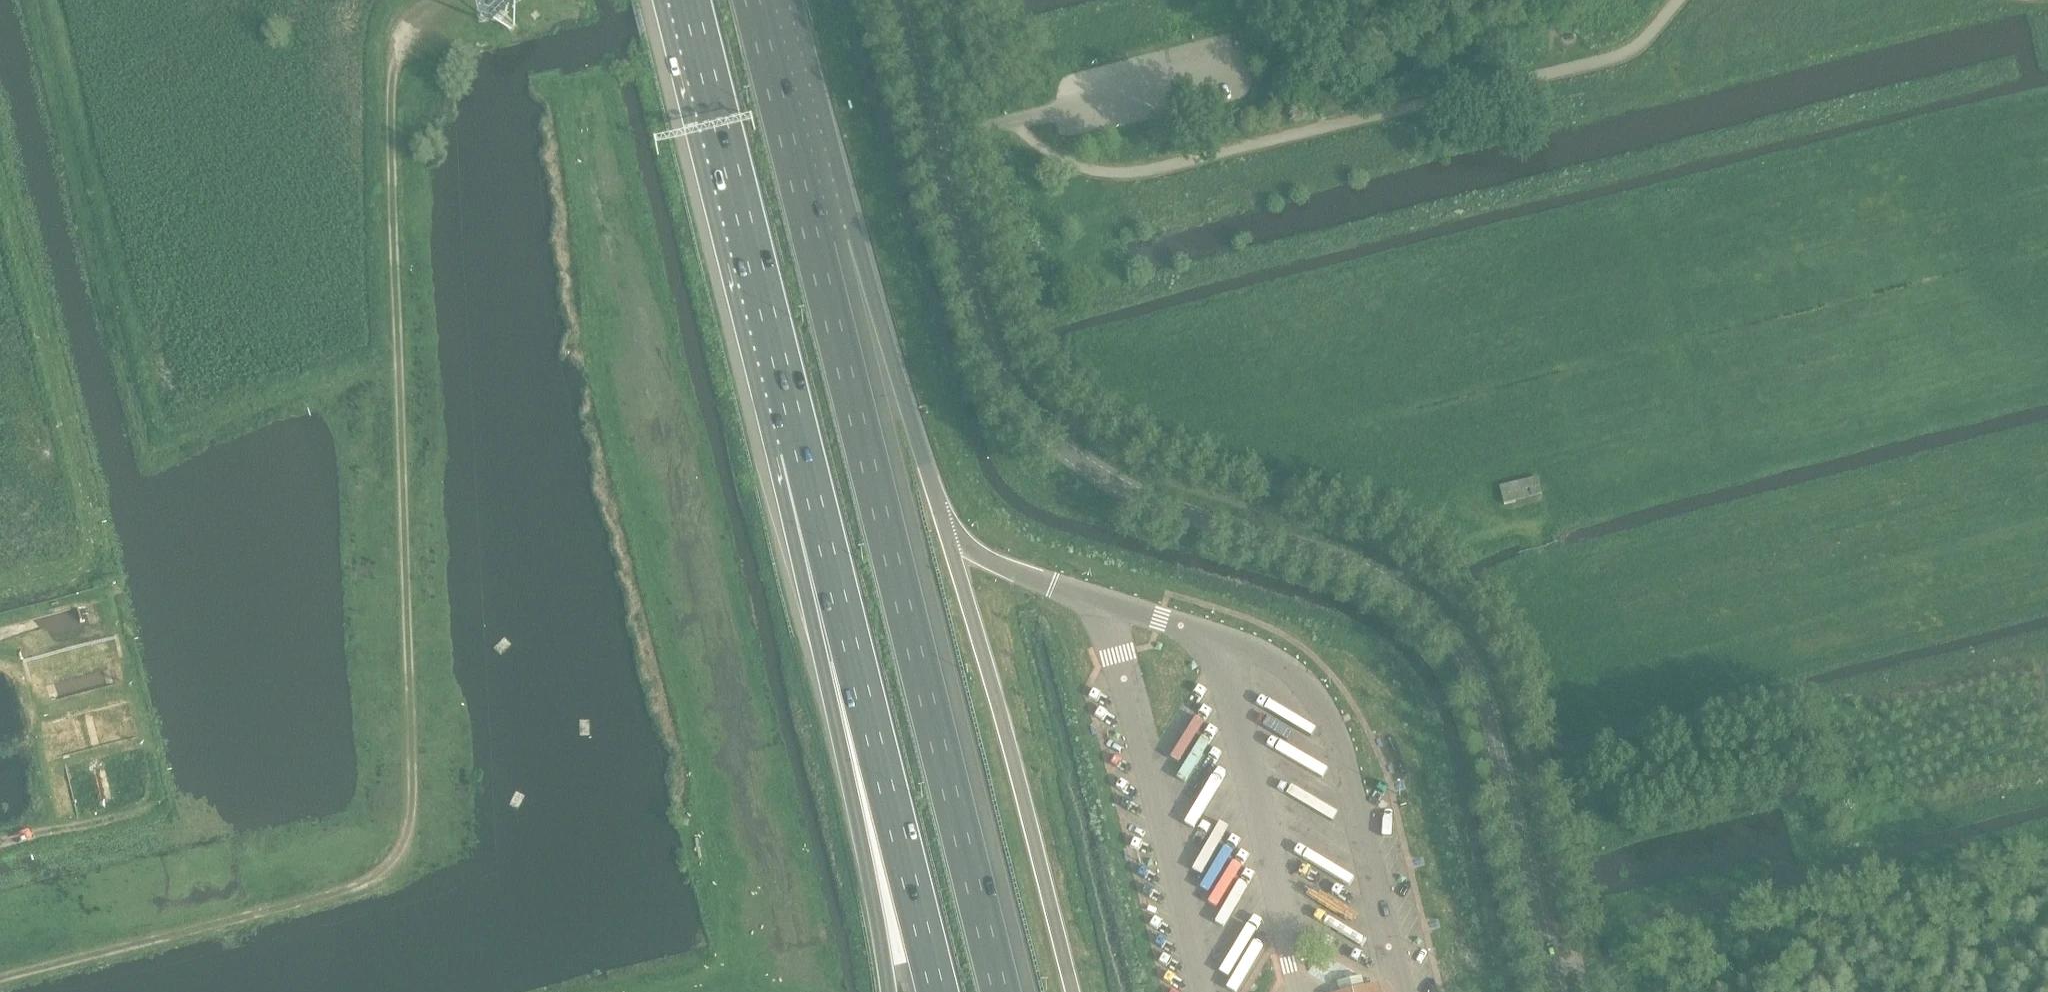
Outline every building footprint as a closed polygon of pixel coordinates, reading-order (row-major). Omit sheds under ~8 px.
[(1504,506),(1542,496),(1537,478),(1500,488),(1504,506)] [(1197,704),(1187,699),(1168,743),(1177,747),(1197,704)] [(1211,737),(1193,729),(1185,750),(1176,746),(1167,768),(1193,779),(1211,737)] [(1221,972),(1228,976),(1241,956),(1234,951),(1221,972)] [(1240,990),(1252,967),(1244,962),(1231,985),(1240,990)] [(1379,983),(1365,987),(1363,976),(1337,983),(1339,991),(1381,991),(1379,983)]
